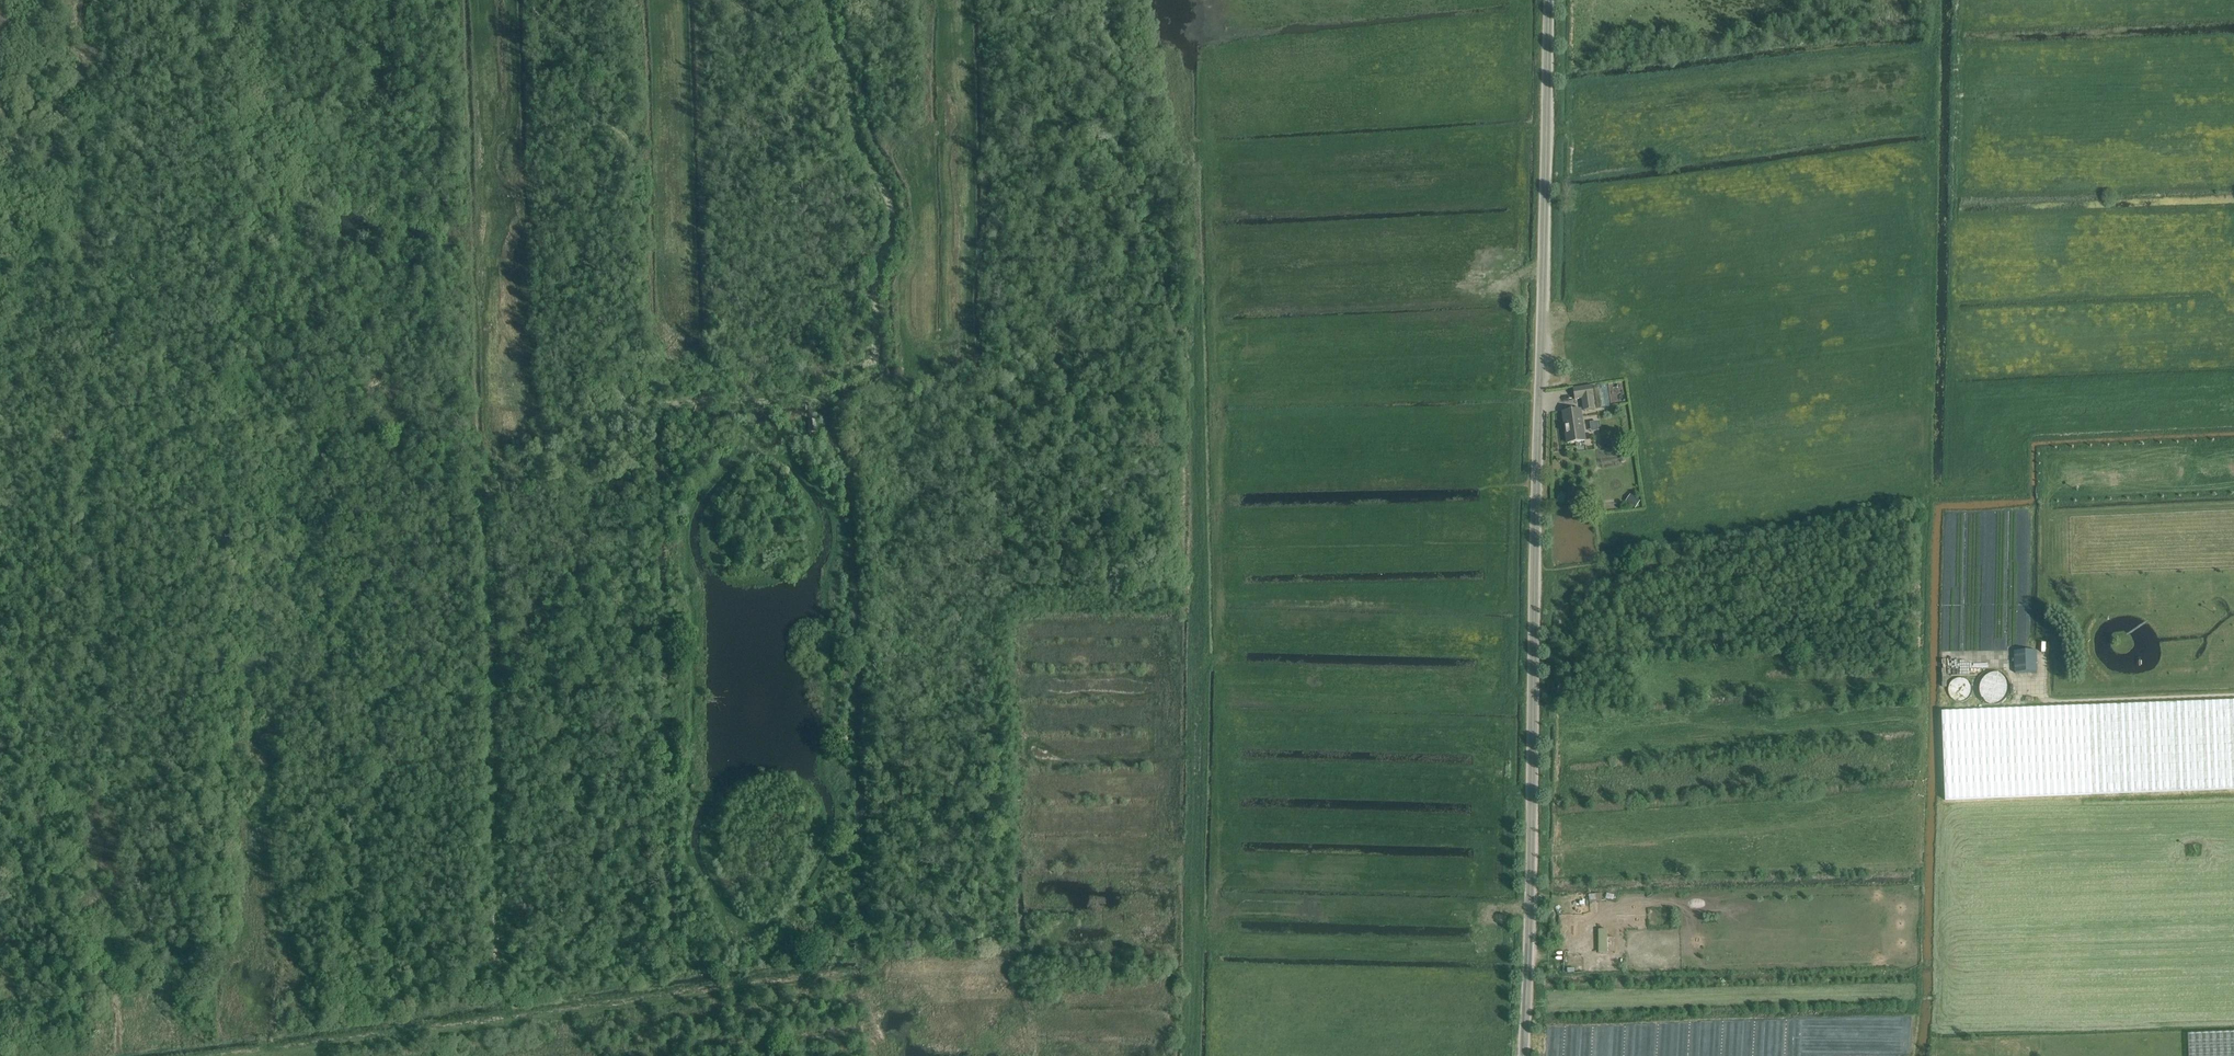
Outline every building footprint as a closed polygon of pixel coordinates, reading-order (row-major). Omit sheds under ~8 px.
[(1584,410),(1595,408),(1593,396),(1594,396),(1592,386),(1574,388),(1576,399),(1583,398),(1584,410)] [(1568,443),(1585,440),(1581,410),(1563,412),(1568,443)] [(816,421),(807,421),(807,430),(816,431),(816,421)] [(2038,672),(2037,649),(2015,650),(2015,673),(2038,672)] [(1970,689),(1970,688),(1969,684),(1967,681),(1964,679),(1960,677),(1958,677),(1955,678),(1951,680),(1950,682),(1949,684),(1948,686),(1948,688),(1948,692),(1951,696),(1952,697),(1954,699),(1956,699),(1959,700),(1961,699),(1963,699),(1967,696),(1968,695),(1969,693),(1970,689)] [(1942,710),(1945,798),(2092,793),(2233,788),(2233,700),(1942,710)] [(1600,952),(1608,952),(1608,929),(1600,929),(1600,952)] [(2188,1032),(2189,1055),(2233,1055),(2233,1030),(2188,1032)]
